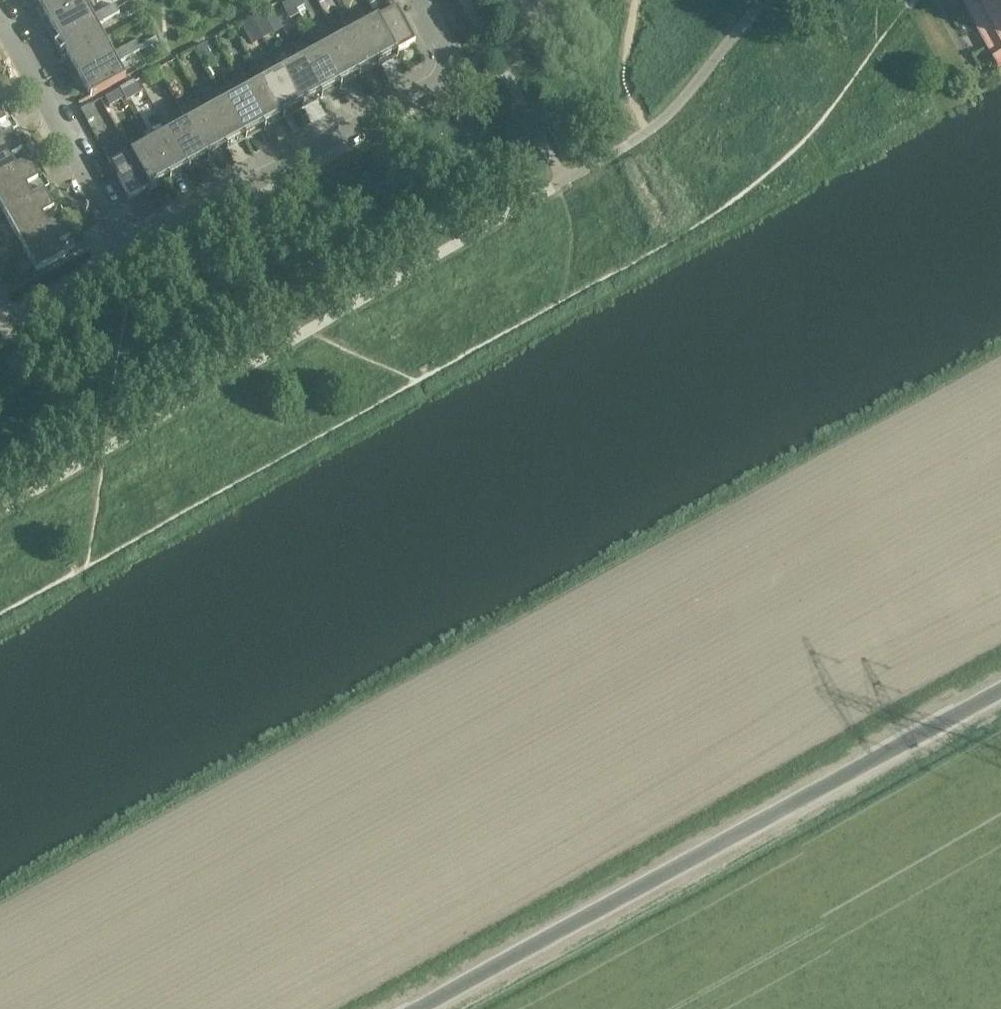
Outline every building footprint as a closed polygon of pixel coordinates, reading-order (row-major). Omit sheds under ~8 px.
[(33,5),(44,24),(83,2),(82,0),(42,0),(33,5)] [(291,0),(283,5),(291,20),(299,15),(291,0)] [(998,68),(1000,66),(1000,0),(961,0),(998,68)] [(91,17),(83,2),(44,24),(54,43),(93,21),(96,26),(107,19),(103,11),(91,17)] [(379,8),(376,2),(370,6),(373,12),(379,8)] [(414,43),(392,2),(371,13),(376,20),(397,57),(395,54),(414,43)] [(114,4),(103,11),(107,19),(119,13),(114,4)] [(265,12),(253,19),(264,40),(276,33),(265,12)] [(253,19),(241,25),(252,46),(264,40),(253,19)] [(376,20),(357,30),(378,68),(378,67),(376,64),(394,54),(396,58),(397,57),(376,20)] [(93,21),(54,43),(64,62),(104,40),(96,26),(93,21)] [(378,68),(357,30),(338,41),(359,78),(357,74),(375,64),(377,68),(378,68)] [(112,55),(104,40),(64,62),(75,81),(114,59),(116,64),(128,57),(123,49),(112,55)] [(359,78),(338,41),(319,51),(340,88),(338,85),(356,75),(358,78),(359,78)] [(135,42),(123,49),(128,57),(140,51),(135,42)] [(204,43),(195,48),(202,61),(211,56),(204,43)] [(340,88),(319,51),(300,61),(321,99),(321,98),(319,95),(337,85),(339,89),(340,88)] [(114,59),(75,81),(85,99),(78,103),(78,104),(125,79),(116,64),(114,59)] [(321,99),(300,61),(281,72),(302,109),(300,105),(318,96),(320,99),(321,99)] [(148,84),(159,77),(155,70),(144,76),(148,84)] [(302,109),(281,72),(262,82),(283,119),(282,116),(299,106),(301,109),(302,109)] [(283,119),(262,82),(243,92),(264,130),(264,129),(263,126),(280,116),(282,120),(283,119)] [(136,89),(133,84),(121,90),(124,96),(136,89)] [(119,91),(105,99),(110,107),(124,100),(119,91)] [(264,130),(243,92),(225,103),(245,140),(246,140),(244,136),(262,127),(263,130),(264,130)] [(245,140),(225,103),(206,113),(226,150),(227,150),(225,147),(243,137),(244,140),(245,140)] [(95,117),(89,105),(80,110),(86,122),(95,117)] [(226,150),(206,113),(187,123),(207,161),(208,161),(206,157),(224,147),(226,151),(226,150)] [(207,161),(187,123),(168,134),(188,171),(189,171),(187,168),(205,158),(207,161)] [(0,139),(0,177),(16,169),(15,168),(10,158),(21,152),(11,133),(0,139)] [(188,171),(168,134),(149,144),(169,182),(170,181),(168,178),(186,168),(188,171)] [(149,144),(130,154),(150,192),(151,192),(149,188),(167,178),(169,182),(149,144)] [(126,147),(106,158),(129,199),(148,189),(150,192),(130,154),(126,147)] [(15,168),(16,169),(0,177),(0,208),(3,213),(32,198),(31,197),(26,187),(37,181),(27,162),(15,168)] [(43,191),(31,197),(32,198),(3,213),(19,243),(48,227),(47,226),(42,216),(53,210),(43,191)] [(58,220),(47,226),(48,227),(19,243),(35,272),(64,257),(58,245),(69,239),(58,220)]
